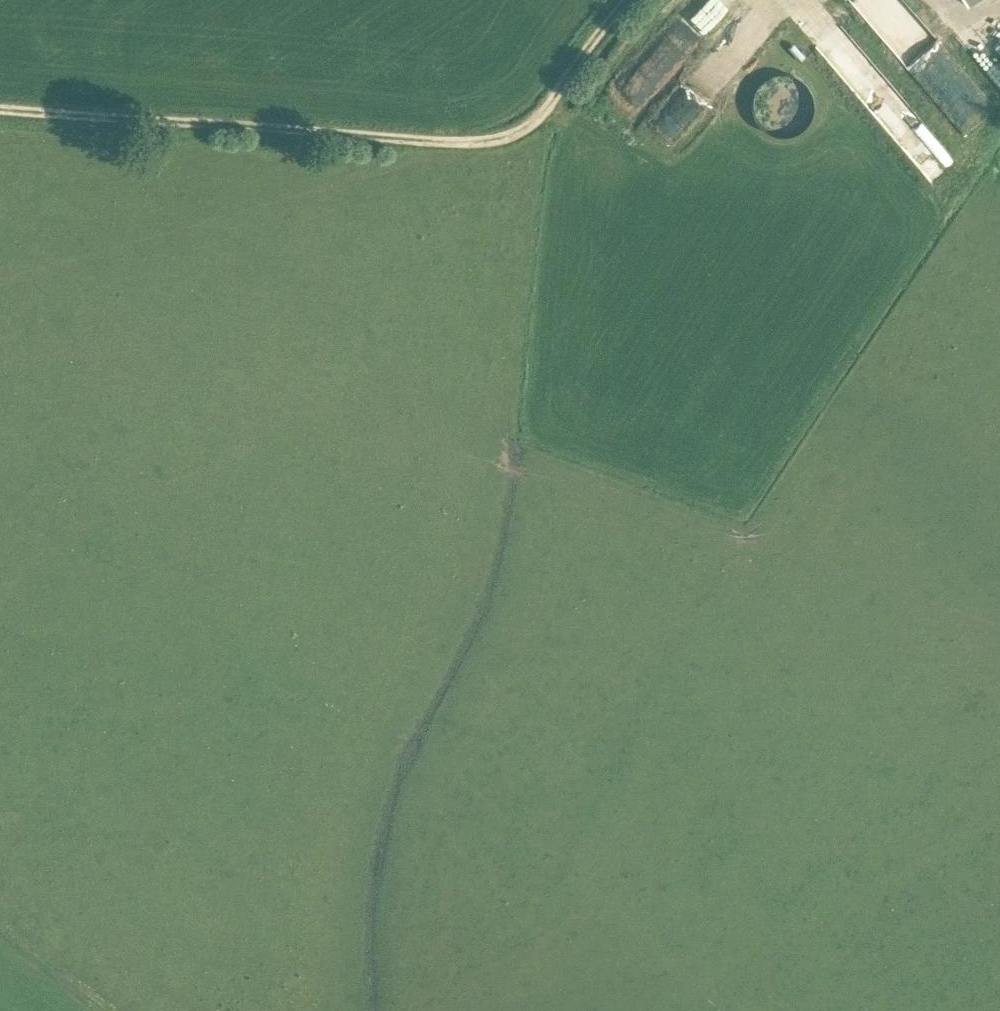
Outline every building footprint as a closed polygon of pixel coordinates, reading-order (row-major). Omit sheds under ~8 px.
[(974,56),(999,83),(999,30),(992,22),(976,38),(984,46),(974,56)] [(789,117),(797,79),(767,73),(758,110),(789,117)]
